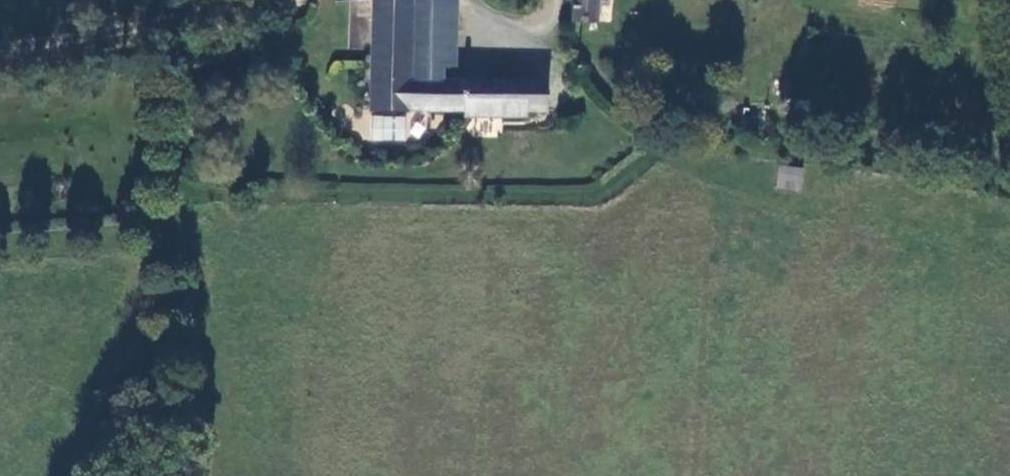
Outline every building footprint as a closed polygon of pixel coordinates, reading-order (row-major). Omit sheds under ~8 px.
[(600,0),(578,0),(578,16),(600,16),(600,0)] [(413,113),(414,85),(415,4),(377,3),(376,113),(413,113)] [(464,85),(466,12),(415,4),(414,85),(464,85)] [(531,123),(531,116),(548,116),(549,86),(464,85),(414,85),(413,113),(471,114),(471,122),(531,123)] [(370,140),(406,141),(407,116),(371,115),(370,140)] [(801,192),(804,167),(778,165),(776,189),(801,192)]
